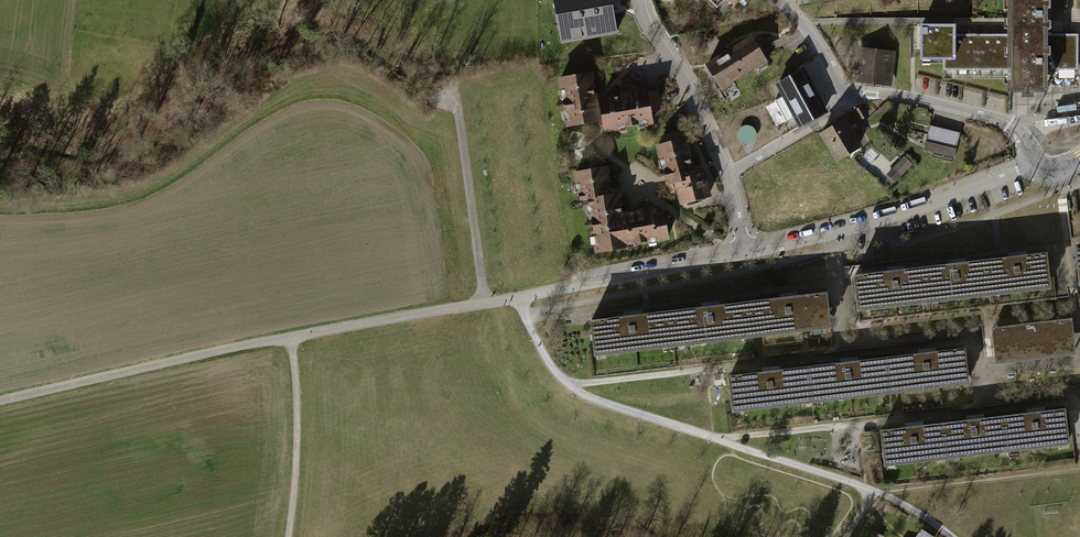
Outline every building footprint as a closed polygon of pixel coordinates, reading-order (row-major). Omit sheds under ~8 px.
[(561,43),(618,32),(612,0),(553,0),(561,43)] [(1008,38),(1026,38),(1045,38),(1045,34),(1045,28),(1049,28),(1049,24),(1049,20),(1045,20),(1045,7),(1049,7),(1049,0),(1008,0),(1008,24),(1008,34),(1008,38)] [(921,58),(944,58),(953,58),(953,34),(953,25),(921,25),(921,58)] [(1008,34),(953,34),(953,58),(944,58),(944,69),(1008,68),(1008,57),(1010,57),(1010,47),(1008,47),(1008,38),(1008,34)] [(1078,34),(1045,34),(1045,38),(1026,38),(1008,38),(1008,47),(1010,47),(1010,57),(1008,57),(1008,68),(1008,91),(1022,91),(1022,96),(1027,96),(1032,96),(1032,90),(1045,90),(1045,55),(1049,55),(1055,68),(1078,69),(1078,34)] [(750,38),(707,65),(720,86),(763,58),(750,38)] [(894,51),(864,48),(860,80),(890,83),(894,51)] [(777,83),(784,95),(795,115),(801,127),(827,113),(803,69),(777,83)] [(571,124),(598,119),(594,95),(590,74),(559,79),(561,90),(565,89),(566,96),(563,99),(565,111),(569,115),(571,124)] [(655,88),(645,91),(649,112),(662,110),(655,88)] [(621,95),(599,99),(603,124),(604,130),(615,128),(615,124),(620,123),(625,127),(638,124),(640,120),(650,118),(649,112),(645,91),(630,94),(621,95)] [(599,124),(603,124),(599,99),(598,94),(594,95),(598,119),(599,124)] [(786,120),(795,115),(784,95),(775,100),(786,120)] [(860,106),(856,109),(861,119),(866,117),(860,106)] [(821,133),(837,158),(858,145),(843,120),(821,133)] [(929,126),(923,150),(953,157),(959,133),(929,126)] [(702,172),(698,173),(694,174),(691,166),(684,138),(657,146),(661,160),(665,159),(666,164),(663,169),(670,192),(679,190),(682,202),(708,195),(702,172)] [(875,177),(891,162),(884,154),(867,169),(875,177)] [(911,163),(904,157),(887,173),(893,180),(911,163)] [(590,215),(591,224),(611,221),(611,218),(622,216),(621,213),(617,193),(615,193),(614,189),(609,189),(605,167),(573,172),(576,183),(580,183),(581,189),(578,193),(579,200),(587,198),(588,205),(592,208),(593,214),(590,215)] [(649,208),(621,213),(622,216),(611,218),(611,221),(591,224),(593,235),(597,235),(598,241),(594,241),(596,250),(624,245),(624,242),(630,240),(635,244),(647,241),(650,237),(655,236),(656,239),(666,237),(662,213),(650,215),(649,208)] [(1038,279),(1049,278),(1046,254),(984,261),(987,286),(997,285),(998,290),(1038,285),(1038,279)] [(977,287),(987,286),(984,261),(923,269),(926,293),(936,292),(937,297),(978,292),(977,287)] [(915,294),(926,293),(923,269),(854,277),(857,301),(868,300),(869,305),(916,299),(915,294)] [(826,293),(746,302),(750,334),(830,324),(826,293)] [(746,302),(669,311),(673,343),(750,334),(746,302)] [(669,311),(591,321),(594,352),(673,343),(669,311)] [(1070,319),(991,328),(995,359),(1074,350),(1070,319)] [(884,358),(888,389),(967,379),(963,348),(884,358)] [(808,367),(811,398),(888,389),(884,358),(808,367)] [(728,377),(732,408),(811,398),(808,367),(728,377)] [(1063,409),(1002,416),(1006,447),(1067,440),(1063,409)] [(1002,416),(942,423),(945,455),(1006,447),(1002,416)] [(942,423),(881,431),(885,462),(945,455),(942,423)] [(938,536),(923,527),(916,536),(937,536),(938,536)]
